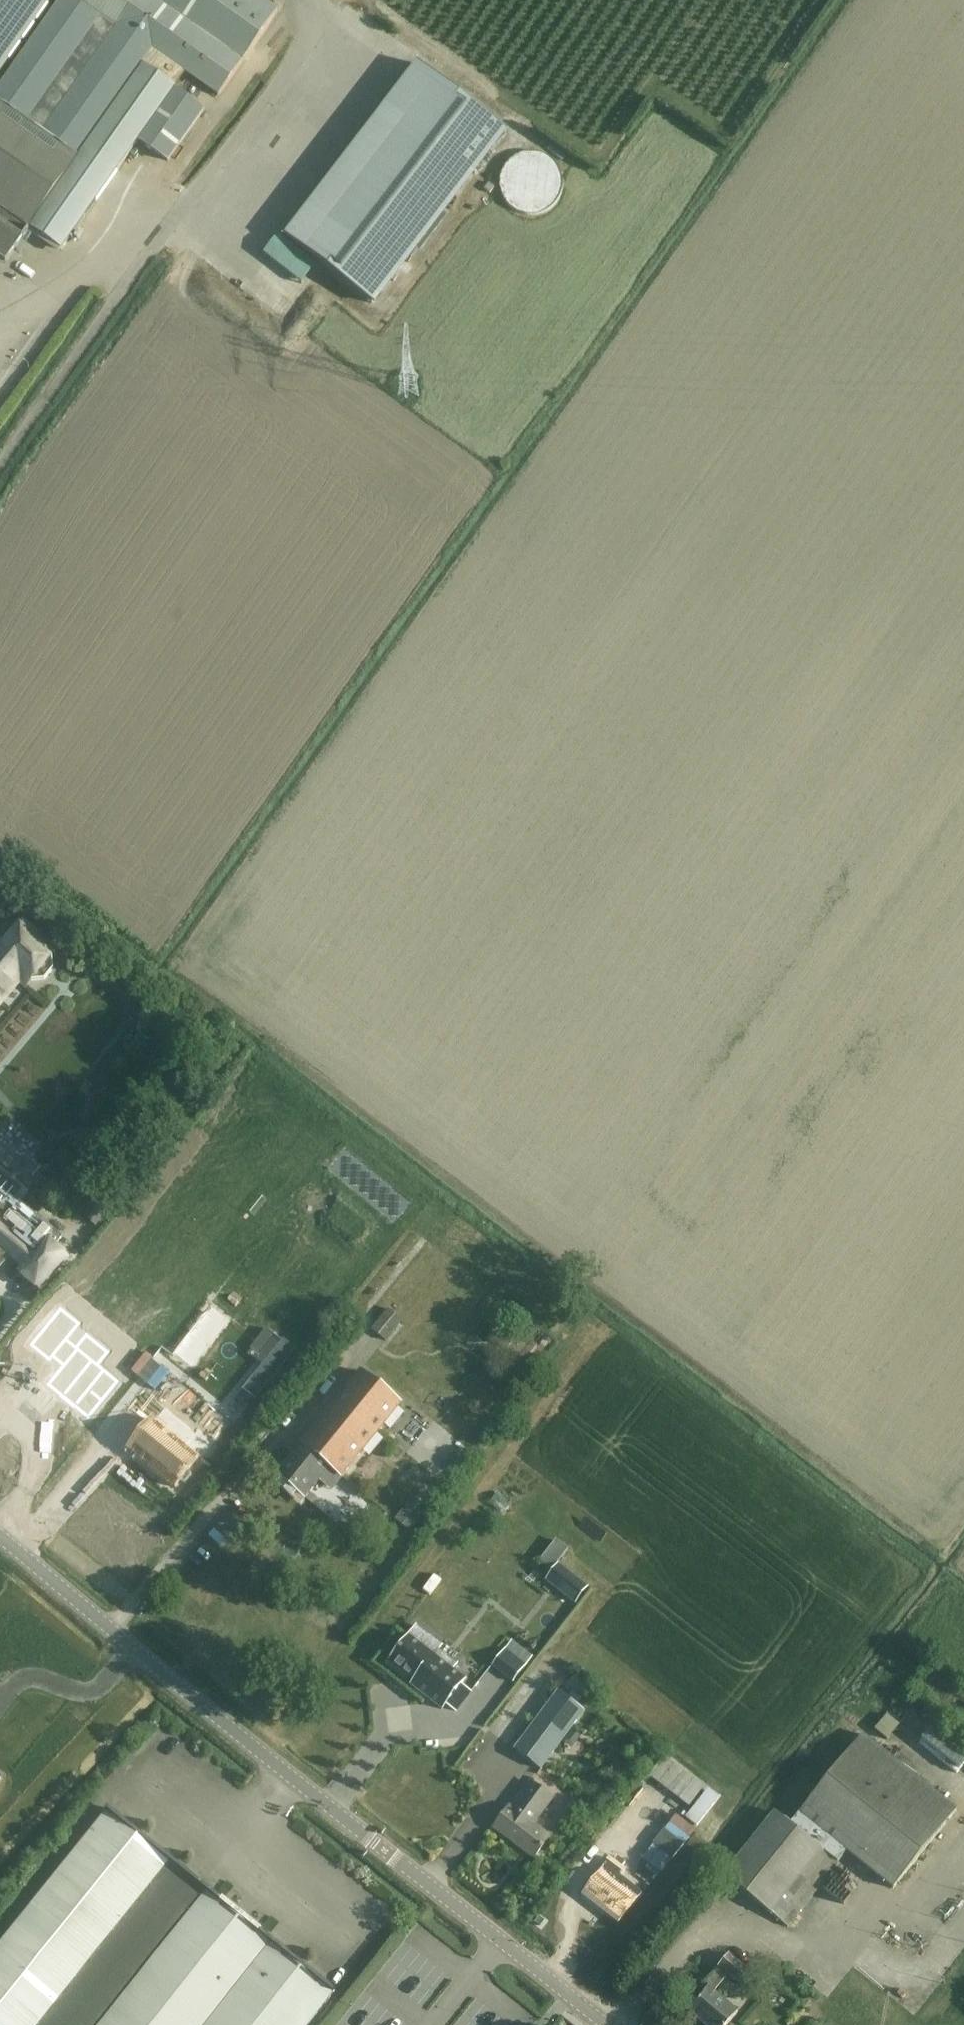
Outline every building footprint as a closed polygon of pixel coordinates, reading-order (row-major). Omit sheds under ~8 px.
[(6,261),(30,228),(62,250),(138,140),(167,162),(204,111),(175,90),(187,75),(220,97),(277,14),(258,0),(61,0),(0,87),(0,257),(6,261)] [(51,0),(0,0),(0,73),(51,0)] [(418,63),(285,237),(372,304),(505,130),(418,63)] [(503,200),(511,209),(520,214),(530,216),(540,215),(549,210),(556,204),(561,195),(563,184),(562,173),(556,163),(548,156),(537,152),(525,152),(514,156),(505,165),(500,176),(499,188),(503,200)] [(490,183),(486,190),(491,193),(495,187),(490,183)] [(15,976),(27,986),(34,978),(45,977),(53,968),(53,955),(59,948),(51,942),(21,918),(3,940),(0,938),(0,995),(15,976)] [(26,1166),(33,1146),(23,1142),(15,1162),(26,1166)] [(11,1256),(24,1266),(19,1273),(40,1290),(68,1257),(48,1241),(57,1230),(21,1200),(16,1207),(13,1204),(16,1200),(3,1189),(1,1192),(0,1191),(0,1269),(11,1256)] [(61,1308),(31,1345),(49,1360),(53,1356),(63,1365),(47,1385),(88,1418),(118,1381),(98,1365),(109,1352),(86,1334),(76,1346),(67,1339),(79,1323),(61,1308)] [(388,1309),(372,1329),(386,1341),(403,1321),(388,1309)] [(177,1328),(149,1368),(161,1377),(190,1337),(177,1328)] [(210,1360),(198,1374),(249,1415),(260,1401),(210,1360)] [(401,1407),(360,1374),(277,1476),(305,1499),(331,1467),(343,1478),(401,1407)] [(124,1398),(107,1421),(122,1432),(109,1449),(154,1483),(190,1436),(169,1419),(162,1427),(124,1398)] [(412,1496),(395,1517),(411,1529),(427,1509),(412,1496)] [(568,1548),(557,1540),(542,1559),(556,1569),(559,1565),(557,1563),(568,1548)] [(556,1569),(547,1580),(560,1591),(575,1603),(588,1587),(572,1575),(559,1565),(556,1569)] [(461,1685),(466,1679),(451,1668),(455,1662),(437,1647),(433,1653),(408,1633),(388,1659),(414,1679),(414,1680),(411,1684),(440,1707),(444,1703),(446,1705),(455,1711),(470,1692),(461,1685)] [(505,1649),(493,1664),(514,1680),(526,1665),(505,1649)] [(574,1675),(566,1686),(586,1701),(594,1690),(574,1675)] [(584,1711),(559,1692),(515,1748),(540,1768),(584,1711)] [(889,1737),(899,1721),(883,1710),(872,1726),(889,1737)] [(576,1726),(571,1734),(578,1739),(584,1732),(576,1726)] [(776,1813),(725,1877),(788,1928),(839,1864),(849,1852),(895,1889),(958,1810),(863,1734),(791,1825),(776,1813)] [(933,1736),(916,1755),(941,1777),(958,1758),(933,1736)] [(533,1822),(546,1807),(552,1798),(534,1783),(513,1809),(511,1807),(494,1828),(534,1859),(551,1837),(533,1822)] [(636,1790),(606,1827),(628,1845),(658,1807),(636,1790)] [(332,1996),(122,1827),(124,1824),(108,1811),(0,1945),(0,2024),(308,2024),(332,1996)] [(612,1857),(582,1895),(620,1925),(645,1893),(622,1875),(627,1869),(612,1857)] [(743,1985),(752,1974),(731,1957),(722,1967),(743,1985)] [(738,2013),(715,1994),(727,1980),(716,1971),(704,1986),(708,1989),(689,2013),(704,2024),(728,2024),(738,2013)]
